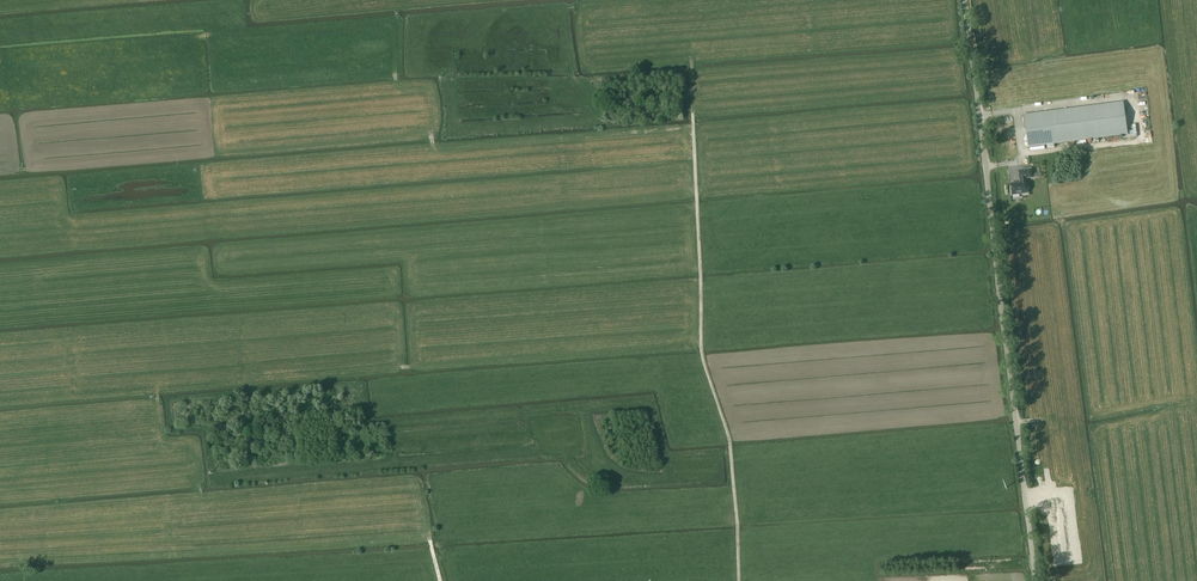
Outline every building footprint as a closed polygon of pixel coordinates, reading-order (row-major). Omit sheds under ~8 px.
[(1024,115),(1029,147),(1127,134),(1123,102),(1024,115)] [(1021,179),(1021,183),(1011,184),(1013,195),(1027,193),(1026,182),(1025,182),(1025,178),(1031,177),(1030,169),(1019,170),(1020,179),(1021,179)]
